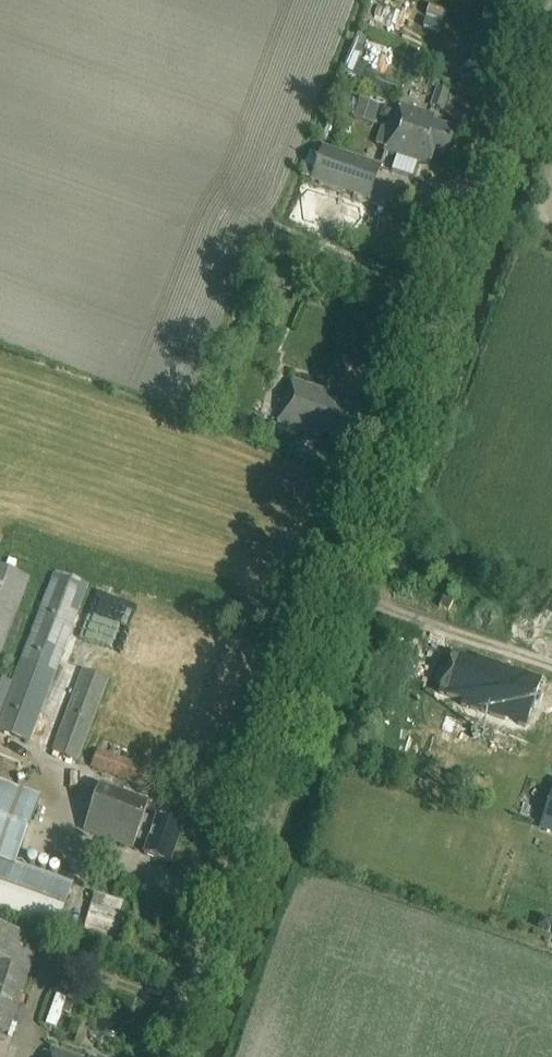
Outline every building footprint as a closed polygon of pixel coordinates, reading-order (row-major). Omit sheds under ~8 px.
[(430,106),(442,110),(449,91),(436,86),(430,106)] [(352,117),(373,125),(380,106),(359,98),(352,117)] [(400,105),(385,151),(397,155),(392,171),(412,177),(417,162),(429,166),(433,151),(447,156),(455,131),(431,123),(433,116),(400,105)] [(370,200),(382,165),(322,146),(310,181),(370,200)] [(346,442),(357,411),(330,401),(332,395),(291,380),(276,422),(321,437),(322,434),(346,442)] [(29,578),(0,567),(0,656),(29,578)] [(88,585),(53,572),(12,683),(0,678),(0,733),(28,744),(88,585)] [(479,663),(455,655),(441,694),(465,702),(464,707),(468,708),(468,707),(474,709),(473,710),(507,722),(508,720),(516,723),(515,724),(528,729),(544,680),(517,671),(516,673),(502,668),(503,666),(480,658),(479,663)] [(51,751),(77,761),(108,679),(82,669),(51,751)] [(97,749),(90,767),(146,788),(153,770),(97,749)] [(54,933),(70,887),(13,867),(36,799),(0,786),(0,914),(54,933)] [(98,788),(83,830),(133,848),(136,840),(147,844),(143,855),(168,864),(181,829),(155,819),(155,821),(143,816),(147,805),(98,788)] [(539,827),(551,831),(551,789),(539,827)] [(118,941),(130,901),(98,891),(86,931),(118,941)] [(9,1033),(35,954),(22,949),(26,938),(0,929),(0,1030),(9,1033)] [(66,1010),(74,1012),(78,997),(59,992),(51,1023),(62,1026),(66,1010)] [(51,1046),(47,1056),(81,1056),(51,1046)]
